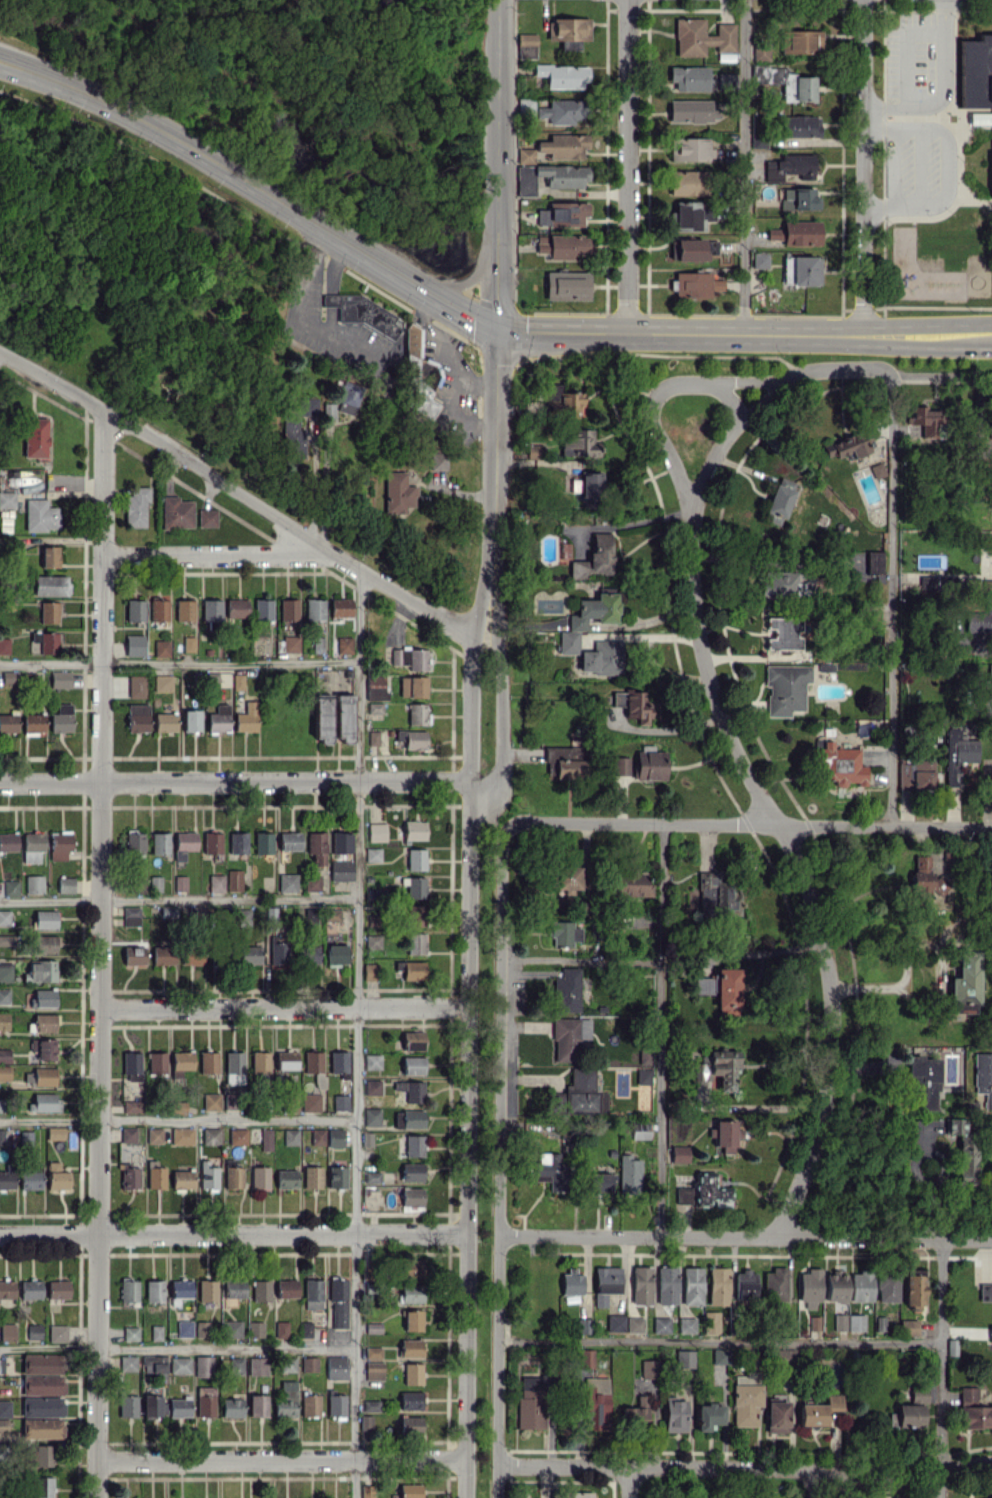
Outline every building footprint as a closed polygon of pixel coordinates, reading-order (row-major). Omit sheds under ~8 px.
[(589,18),(549,18),(549,40),(561,40),(561,50),(579,50),(579,40),(590,40),(589,18)] [(735,23),(716,24),(716,35),(705,35),(705,18),(675,18),(676,56),(704,56),(704,45),(716,45),(716,51),(735,51),(735,23)] [(781,53),(821,53),(822,31),(781,30),(781,53)] [(536,58),(536,33),(518,33),(518,58),(536,58)] [(978,34),(978,40),(960,40),(958,107),(987,107),(987,101),(991,102),(991,34),(978,34)] [(769,60),(769,45),(753,44),(753,60),(769,60)] [(582,88),(582,81),(588,81),(588,65),(533,65),(534,76),(546,76),(547,88),(582,88)] [(674,90),(708,90),(708,67),(669,66),(669,81),(675,81),(674,90)] [(814,100),(814,76),(794,77),(794,73),(782,73),(782,66),(751,67),(752,83),(782,82),(782,101),(814,100)] [(735,73),(717,72),(717,89),(735,89),(735,73)] [(534,99),(518,98),(517,116),(534,116),(534,99)] [(536,118),(548,118),(548,125),(573,124),(573,119),(587,119),(587,99),(549,100),(549,107),(536,107),(536,118)] [(711,100),(669,100),(669,122),(717,121),(717,109),(711,109),(711,100)] [(991,124),(991,113),(968,113),(968,124),(991,124)] [(820,136),(819,115),(780,116),(781,137),(820,136)] [(549,159),(582,158),(582,149),(588,149),(588,134),(549,134),(549,141),(536,141),(536,152),(549,152),(549,159)] [(670,138),(670,160),(713,160),(712,148),(707,148),(707,138),(670,138)] [(533,164),(534,148),(518,148),(518,163),(533,164)] [(814,155),(775,156),(775,169),(766,169),(766,182),(782,182),(782,174),(799,173),(799,180),(814,179),(814,155)] [(589,165),(517,165),(517,195),(534,195),(535,176),(545,176),(545,188),(582,188),(582,180),(589,180),(589,165)] [(669,170),(669,194),(707,195),(708,171),(669,170)] [(814,187),(781,188),(781,210),(820,209),(819,196),(814,196),(814,187)] [(537,209),(536,225),(582,226),(582,217),(588,217),(588,202),(549,201),(548,210),(537,209)] [(675,231),(704,230),(704,218),(699,219),(699,201),(674,201),(675,231)] [(820,221),(783,221),(783,229),(767,228),(767,239),(783,240),(783,245),(820,245),(820,221)] [(536,253),(548,253),(548,259),(573,259),(573,255),(588,255),(589,235),(547,235),(547,236),(536,236),(536,253)] [(709,261),(709,253),(717,254),(717,240),(670,239),(670,260),(709,261)] [(768,253),(752,252),(752,267),(767,267),(768,253)] [(820,285),(821,256),(785,256),(785,284),(820,285)] [(545,299),(589,300),(589,272),(545,271),(545,299)] [(711,272),(675,272),(674,297),(710,297),(710,290),(723,290),(723,279),(710,279),(711,272)] [(356,294),(323,294),(323,306),(337,306),(337,321),(358,321),(394,340),(400,327),(392,323),(397,315),(356,294)] [(421,329),(408,323),(406,326),(404,376),(409,378),(407,410),(431,420),(438,403),(430,399),(438,380),(439,364),(428,359),(417,359),(420,352),(421,329)] [(353,416),(362,390),(345,384),(337,411),(353,416)] [(556,393),(556,416),(583,415),(583,392),(556,393)] [(318,415),(318,398),(285,397),(284,451),(303,451),(304,428),(298,428),(299,415),(318,415)] [(323,403),(323,418),(335,418),(334,403),(323,403)] [(938,437),(939,408),(908,408),(908,424),(920,424),(920,437),(938,437)] [(47,418),(24,418),(24,457),(47,457),(47,418)] [(560,455),(599,456),(599,442),(593,442),(593,429),(572,429),(572,436),(561,436),(560,455)] [(869,452),(862,432),(822,446),(827,459),(851,450),(853,457),(869,452)] [(526,458),(542,458),(543,444),(526,444),(526,458)] [(445,470),(446,452),(430,452),(429,470),(445,470)] [(886,475),(881,462),(869,466),(874,479),(886,475)] [(405,472),(385,471),(384,512),(405,513),(405,507),(414,507),(415,486),(405,485),(405,472)] [(600,473),(581,473),(581,507),(600,507),(600,473)] [(580,492),(580,479),(571,479),(570,492),(580,492)] [(794,491),(775,483),(765,511),(784,518),(794,491)] [(149,487),(131,487),(131,495),(125,495),(125,526),(145,527),(145,501),(149,501),(149,487)] [(15,491),(0,492),(0,508),(15,508),(15,491)] [(161,528),(192,528),(193,501),(178,500),(178,496),(162,496),(161,528)] [(25,530),(59,530),(59,507),(46,506),(46,499),(25,499),(25,530)] [(198,527),(216,526),(216,509),(197,509),(198,527)] [(610,574),(611,533),(592,532),(591,553),(587,553),(587,561),(569,560),(568,579),(586,579),(586,573),(610,574)] [(58,546),(41,546),(41,567),(59,566),(58,546)] [(883,574),(883,551),(867,550),(867,574),(883,574)] [(916,567),(938,568),(938,555),(916,554),(916,567)] [(802,597),(803,583),(795,582),(795,572),(760,571),(759,596),(802,597)] [(68,576),(33,575),(33,595),(68,596),(68,576)] [(579,654),(579,630),(585,630),(585,617),(596,617),(596,623),(616,623),(617,593),(595,593),(595,599),(576,599),(576,614),(568,614),(568,630),(559,630),(559,653),(579,654)] [(330,616),(351,616),(351,598),(329,599),(330,616)] [(144,600),(127,599),(126,621),(144,621),(144,600)] [(247,599),(225,599),(226,617),(248,617),(247,599)] [(272,599),(255,599),(255,621),(272,621),(272,599)] [(279,599),(279,621),(297,620),(297,599),(279,599)] [(323,620),(323,599),(304,599),(305,620),(323,620)] [(168,600),(150,600),(150,620),(168,620),(168,600)] [(176,621),(193,620),(193,600),(176,600),(176,621)] [(220,621),(221,600),(202,600),(202,621),(220,621)] [(58,623),(58,602),(40,601),(40,623),(58,623)] [(766,649),(799,649),(800,637),(797,637),(797,618),(767,617),(766,627),(775,627),(774,638),(766,638),(766,649)] [(145,655),(144,634),(125,635),(126,656),(145,655)] [(194,636),(183,636),(183,651),(194,652),(194,636)] [(352,653),(351,636),(336,637),(337,653),(352,653)] [(0,638),(0,653),(9,653),(9,638),(0,638)] [(169,657),(169,640),(155,640),(155,657),(169,657)] [(580,670),(592,670),(592,674),(621,674),(621,640),(593,640),(592,651),(580,651),(580,670)] [(409,670),(428,670),(427,649),(396,649),(396,664),(409,664),(409,670)] [(811,665),(765,665),(764,685),(767,685),(767,716),(790,716),(790,710),(804,711),(804,683),(810,683),(811,665)] [(50,688),(70,687),(70,670),(50,671),(50,688)] [(2,683),(17,683),(17,671),(2,671),(2,683)] [(154,691),(172,691),(172,674),(154,675),(154,691)] [(243,690),(243,674),(233,674),(233,689),(243,690)] [(385,700),(385,675),(366,675),(366,700),(385,700)] [(145,676),(128,676),(129,698),(145,697),(145,676)] [(426,677),(400,677),(400,697),(427,697),(426,677)] [(612,692),(612,705),(625,706),(624,717),(637,718),(637,725),(650,725),(650,707),(645,707),(645,691),(623,690),(623,692),(612,692)] [(330,694),(314,694),(314,736),(320,735),(320,742),(331,742),(330,694)] [(335,694),(335,736),(341,736),(341,741),(352,741),(352,695),(335,694)] [(234,713),(234,731),(256,731),(257,701),(245,701),(244,713),(234,713)] [(382,702),(367,702),(367,713),(382,713),(382,702)] [(72,703),(57,703),(57,714),(50,714),(50,732),(72,732),(72,703)] [(229,703),(215,704),(215,713),(207,713),(207,731),(229,731),(229,703)] [(425,725),(426,704),(408,703),(407,724),(425,725)] [(149,731),(148,704),(127,704),(128,731),(149,731)] [(200,710),(183,710),(183,731),(200,731),(200,710)] [(23,732),(45,731),(44,713),(23,714),(23,732)] [(176,713),(155,713),(154,732),(176,732),(176,713)] [(0,714),(0,732),(17,733),(17,714),(0,714)] [(977,761),(977,739),(960,739),(959,728),(945,728),(946,785),(959,784),(959,762),(977,761)] [(368,745),(378,745),(378,730),(368,730),(368,745)] [(425,730),(395,731),(395,741),(403,741),(404,750),(426,750),(425,730)] [(858,748),(833,748),(833,740),(823,740),(823,748),(816,748),(816,758),(825,758),(825,779),(834,779),(834,787),(845,787),(845,781),(855,781),(855,785),(866,785),(866,765),(858,765),(858,748)] [(584,776),(584,747),(546,746),(546,776),(584,776)] [(665,780),(665,752),(636,751),(635,779),(665,780)] [(629,757),(612,757),(611,774),(629,775),(629,757)] [(933,760),(898,759),(898,789),(933,790),(933,760)] [(425,822),(404,821),(403,839),(425,840),(425,822)] [(385,823),(367,823),(368,841),(386,841),(385,823)] [(144,831),(125,831),(126,854),(144,853),(144,831)] [(307,854),(315,854),(315,865),(325,865),(325,831),(307,832),(307,854)] [(44,833),(23,832),(23,862),(39,862),(39,851),(44,851),(44,833)] [(50,832),(49,859),(66,860),(66,850),(71,851),(72,832),(50,832)] [(169,854),(169,832),(150,832),(151,854),(169,854)] [(174,861),(184,861),(185,850),(196,850),(197,832),(175,832),(174,861)] [(221,854),(221,832),(204,832),(203,853),(221,854)] [(229,854),(247,853),(247,832),(228,832),(229,854)] [(272,832),(254,832),(254,853),(272,853),(272,832)] [(300,832),(279,832),(279,849),(300,850),(300,832)] [(331,852),(350,853),(350,832),(332,832),(331,852)] [(17,833),(0,833),(0,851),(17,851),(17,833)] [(365,861),(380,861),(380,848),(365,847),(365,861)] [(407,870),(425,870),(425,848),(407,849),(407,870)] [(912,889),(932,890),(933,870),(929,870),(930,855),(913,855),(912,889)] [(353,861),(330,861),(330,881),(353,880),(353,861)] [(580,890),(581,867),(556,866),(555,889),(580,890)] [(241,892),(242,870),(226,869),(226,891),(241,892)] [(647,894),(647,870),(620,871),(620,894),(647,894)] [(296,892),(297,873),(279,873),(278,891),(296,892)] [(42,875),(25,875),(25,894),(43,893),(42,875)] [(144,894),(145,875),(129,875),(128,893),(144,894)] [(186,875),(174,876),(175,891),(187,891),(186,875)] [(304,891),(320,891),(320,875),(304,875),(304,891)] [(161,876),(150,876),(149,889),(161,889),(161,876)] [(425,898),(425,877),(407,876),(406,898),(425,898)] [(73,877),(57,877),(57,893),(73,893),(73,877)] [(18,880),(4,880),(4,896),(18,895),(18,880)] [(406,926),(424,926),(424,905),(405,905),(406,926)] [(175,906),(161,906),(161,916),(175,917),(175,906)] [(139,907),(123,907),(124,926),(139,926),(139,907)] [(250,926),(249,908),(237,909),(237,927),(250,926)] [(9,910),(0,910),(0,925),(10,925),(9,910)] [(56,910),(34,910),(34,929),(56,928),(56,910)] [(552,946),(572,946),(572,940),(580,941),(581,927),(572,927),(572,921),(548,921),(547,935),(553,935),(552,946)] [(425,954),(424,933),(406,933),(407,954),(425,954)] [(14,945),(14,935),(0,935),(0,945),(14,945)] [(56,935),(33,936),(33,953),(56,952),(56,935)] [(381,935),(365,935),(365,948),(381,948),(381,935)] [(318,963),(318,937),(301,937),(301,964),(318,963)] [(269,964),(288,963),(287,942),(268,943),(269,964)] [(346,965),(347,944),(326,944),(326,964),(346,965)] [(124,965),(145,964),(144,946),(123,947),(124,965)] [(152,964),(174,965),(174,947),(152,946),(152,964)] [(260,964),(260,946),(239,946),(239,964),(260,964)] [(203,965),(204,948),(182,947),(182,964),(203,965)] [(227,962),(227,947),(215,947),(215,962),(227,962)] [(978,951),(957,951),(957,977),(950,977),(950,1012),(977,1013),(978,951)] [(56,961),(29,961),(29,981),(56,981),(56,961)] [(403,980),(424,979),(424,961),(394,961),(394,970),(403,970),(403,980)] [(0,963),(0,982),(11,982),(11,963),(0,963)] [(363,980),(377,980),(377,963),(363,963),(363,980)] [(580,1011),(579,967),(561,967),(561,977),(554,977),(555,1012),(580,1011)] [(693,978),(694,993),(715,992),(716,1014),(740,1013),(739,968),(715,968),(715,977),(693,978)] [(0,988),(0,1004),(9,1004),(9,988),(0,988)] [(32,989),(32,1007),(55,1007),(55,989),(32,989)] [(9,1030),(8,1013),(0,1013),(0,1030),(9,1030)] [(56,1031),(56,1013),(34,1014),(34,1032),(56,1031)] [(578,1017),(552,1018),(554,1061),(580,1060),(578,1017)] [(403,1050),(423,1050),(423,1031),(403,1031),(403,1050)] [(37,1059),(56,1059),(56,1038),(30,1039),(30,1051),(37,1050),(37,1059)] [(651,1064),(651,1048),(639,1048),(639,1064),(651,1064)] [(9,1062),(9,1049),(0,1049),(0,1062),(9,1062)] [(276,1069),(297,1070),(297,1049),(276,1049),(276,1069)] [(734,1091),(733,1072),(738,1072),(738,1050),(708,1051),(709,1074),(718,1074),(719,1091),(734,1091)] [(171,1052),(172,1070),(193,1069),(192,1051),(171,1052)] [(218,1073),(217,1051),(199,1052),(200,1073),(218,1073)] [(225,1084),(243,1083),(243,1051),(225,1051),(225,1084)] [(269,1052),(252,1051),(251,1073),(269,1074),(269,1052)] [(322,1073),(322,1051),(304,1051),(304,1072),(322,1073)] [(329,1051),(329,1075),(348,1075),(348,1051),(329,1051)] [(973,1092),(984,1092),(984,1109),(991,1109),(991,1052),(973,1051),(973,1092)] [(141,1052),(124,1052),(123,1081),(140,1081),(141,1052)] [(166,1073),(166,1052),(148,1052),(148,1073),(166,1073)] [(380,1069),(380,1054),(363,1054),(363,1069),(380,1069)] [(402,1056),(402,1074),(424,1074),(423,1056),(402,1056)] [(938,1057),(913,1057),(913,1109),(938,1110),(938,1057)] [(0,1066),(0,1081),(10,1081),(10,1066),(0,1066)] [(55,1086),(55,1068),(34,1067),(33,1086),(55,1086)] [(594,1088),(595,1069),(570,1068),(570,1087),(594,1088)] [(636,1068),(637,1084),(651,1084),(651,1068),(636,1068)] [(381,1095),(381,1079),(364,1079),(364,1095),(381,1095)] [(405,1103),(424,1103),(423,1081),(394,1081),(394,1090),(405,1090),(405,1103)] [(599,1110),(597,1089),(561,1091),(561,1092),(549,1093),(551,1113),(599,1110)] [(58,1093),(33,1094),(33,1103),(27,1103),(27,1111),(59,1111),(58,1093)] [(220,1093),(203,1093),(204,1111),(220,1110),(220,1093)] [(302,1112),(320,1111),(319,1093),(301,1094),(302,1112)] [(333,1110),(349,1110),(348,1094),(332,1095),(333,1110)] [(123,1112),(138,1112),(138,1100),(123,1100),(123,1112)] [(379,1126),(380,1108),(364,1108),(364,1125),(379,1126)] [(423,1110),(394,1111),(394,1128),(423,1128),(423,1110)] [(976,1133),(964,1133),(964,1119),(957,1119),(957,1184),(975,1185),(976,1133)] [(735,1121),(715,1120),(715,1128),(709,1128),(708,1137),(715,1137),(715,1146),(722,1146),(722,1154),(734,1154),(735,1121)] [(649,1122),(631,1123),(632,1139),(649,1139),(649,1122)] [(46,1139),(64,1139),(63,1127),(46,1127),(46,1139)] [(136,1127),(121,1127),(121,1143),(136,1143),(136,1127)] [(163,1128),(147,1127),(147,1143),(162,1143),(163,1128)] [(172,1144),(194,1144),(193,1127),(171,1128),(172,1144)] [(220,1128),(203,1128),(202,1144),(220,1145),(220,1128)] [(246,1129),(229,1128),(229,1144),(246,1144),(246,1129)] [(271,1150),(271,1128),(260,1128),(260,1150),(271,1150)] [(343,1128),(327,1129),(327,1147),(343,1147),(343,1128)] [(298,1129),(283,1129),(284,1145),(298,1145),(298,1129)] [(325,1129),(311,1129),(311,1144),(324,1145),(325,1129)] [(405,1156),(423,1156),(424,1135),(405,1135),(405,1156)] [(688,1146),(671,1146),(672,1161),(688,1161),(688,1146)] [(533,1181),(549,1181),(548,1191),(566,1191),(566,1163),(559,1163),(559,1153),(538,1152),(538,1163),(534,1162),(533,1181)] [(641,1159),(630,1159),(630,1154),(619,1154),(618,1192),(640,1193),(641,1159)] [(242,1167),(234,1167),(234,1159),(225,1159),(224,1188),(242,1188),(242,1167)] [(165,1167),(156,1167),(156,1160),(147,1160),(147,1188),(165,1188),(165,1167)] [(217,1167),(208,1167),(208,1160),(199,1160),(200,1190),(218,1190),(217,1167)] [(48,1189),(69,1188),(68,1171),(59,1171),(59,1161),(47,1162),(48,1189)] [(20,1189),(42,1189),(41,1163),(20,1163),(20,1189)] [(139,1188),(139,1167),(130,1167),(130,1163),(120,1163),(121,1188),(139,1188)] [(423,1163),(402,1163),(402,1181),(423,1181),(423,1163)] [(13,1188),(13,1164),(5,1164),(5,1171),(0,1171),(0,1189),(13,1188)] [(251,1187),(269,1187),(269,1166),(251,1167),(251,1187)] [(322,1187),(321,1166),(303,1166),(304,1188),(322,1187)] [(346,1166),(328,1166),(328,1187),(346,1187),(346,1166)] [(193,1170),(172,1170),(172,1188),(193,1188),(193,1170)] [(297,1170),(276,1170),(276,1188),(297,1188),(297,1170)] [(380,1172),(364,1171),(364,1182),(379,1182),(380,1172)] [(610,1191),(610,1173),(588,1173),(588,1191),(610,1191)] [(713,1175),(695,1174),(694,1204),(708,1205),(708,1203),(729,1204),(729,1189),(712,1188),(713,1175)] [(693,1187),(676,1187),(676,1204),(692,1204),(693,1187)] [(422,1206),(422,1188),(401,1188),(400,1206),(422,1206)] [(422,1259),(400,1259),(401,1277),(422,1276),(422,1259)] [(651,1304),(651,1267),(633,1266),(632,1304),(651,1304)] [(676,1266),(658,1267),(658,1304),(677,1304),(676,1266)] [(764,1272),(764,1301),(787,1300),(787,1266),(771,1267),(771,1272),(764,1272)] [(620,1267),(595,1267),(594,1306),(606,1307),(607,1293),(620,1293),(620,1267)] [(702,1267),(682,1267),(683,1305),(702,1304),(702,1267)] [(709,1305),(729,1304),(728,1267),(708,1267),(709,1305)] [(582,1294),(582,1273),(576,1273),(576,1268),(563,1268),(563,1294),(582,1294)] [(851,1301),(872,1301),(872,1268),(859,1268),(859,1271),(850,1272),(851,1301)] [(735,1297),(755,1298),(756,1271),(736,1270),(735,1297)] [(905,1311),(923,1310),(921,1270),(904,1270),(905,1311)] [(825,1300),(846,1300),(846,1272),(835,1272),(835,1273),(825,1273),(825,1300)] [(899,1274),(877,1274),(877,1302),(898,1302),(899,1274)] [(199,1301),(216,1301),(216,1279),(198,1280),(199,1301)] [(244,1279),(223,1280),(224,1298),(245,1297),(244,1279)] [(304,1308),(321,1309),(322,1279),(304,1279),(304,1308)] [(346,1279),(331,1279),(330,1328),(345,1328),(346,1279)] [(42,1280),(20,1280),(20,1298),(42,1298),(42,1280)] [(69,1280),(47,1280),(47,1298),(69,1298),(69,1280)] [(138,1301),(138,1280),(120,1280),(120,1302),(138,1301)] [(145,1280),(146,1302),(163,1302),(163,1280),(145,1280)] [(170,1298),(192,1298),(191,1280),(170,1280),(170,1298)] [(252,1280),(253,1301),(270,1301),(270,1280),(252,1280)] [(297,1280),(276,1280),(276,1297),(297,1297),(297,1280)] [(14,1298),(14,1281),(0,1281),(0,1298),(14,1298)] [(979,1283),(979,1300),(991,1301),(991,1283),(979,1283)] [(422,1303),(422,1285),(401,1284),(400,1302),(422,1303)] [(404,1310),(404,1331),(422,1331),(422,1310),(404,1310)] [(624,1332),(625,1315),(606,1314),(606,1332),(624,1332)] [(846,1314),(834,1314),(834,1330),(846,1331),(846,1314)] [(864,1331),(865,1314),(848,1314),(847,1331),(864,1331)] [(627,1332),(644,1332),(644,1317),(627,1317),(627,1332)] [(670,1317),(652,1317),(652,1333),(670,1333),(670,1317)] [(679,1333),(695,1333),(695,1317),(678,1318),(679,1333)] [(192,1337),(192,1320),(177,1321),(177,1337),(192,1337)] [(195,1337),(209,1337),(209,1321),(195,1321),(195,1337)] [(241,1338),(242,1321),(222,1321),(222,1337),(241,1338)] [(263,1337),(263,1321),(248,1321),(248,1337),(263,1337)] [(287,1321),(274,1321),(275,1338),(288,1338),(287,1321)] [(300,1321),(301,1337),(311,1337),(311,1321),(300,1321)] [(14,1341),(15,1324),(0,1323),(0,1327),(0,1341),(14,1341)] [(381,1323),(364,1323),(364,1333),(381,1333),(381,1323)] [(27,1339),(41,1340),(42,1324),(27,1324),(27,1339)] [(67,1341),(67,1324),(49,1325),(49,1342),(67,1341)] [(161,1340),(161,1326),(151,1326),(151,1340),(161,1340)] [(138,1327),(123,1327),(123,1341),(138,1340),(138,1327)] [(422,1340),(400,1339),(400,1357),(422,1357),(422,1340)] [(381,1347),(365,1347),(365,1358),(381,1357),(381,1347)] [(730,1363),(730,1349),(712,1348),(712,1362),(730,1363)] [(594,1349),(579,1349),(579,1367),(593,1367),(594,1349)] [(694,1350),(675,1350),(675,1368),(694,1367),(694,1350)] [(23,1354),(22,1374),(62,1374),(63,1354),(23,1354)] [(136,1355),(119,1356),(119,1371),(136,1371),(136,1355)] [(166,1355),(143,1355),(142,1372),(166,1373),(166,1355)] [(212,1355),(194,1356),(194,1377),(213,1377),(212,1355)] [(190,1356),(169,1357),(170,1374),(190,1373),(190,1356)] [(347,1379),(347,1356),(327,1356),(327,1379),(347,1379)] [(229,1374),(244,1374),(244,1357),(229,1357),(229,1374)] [(248,1374),(267,1374),(267,1357),(249,1357),(248,1374)] [(317,1357),(301,1357),(301,1371),(318,1371),(317,1357)] [(659,1359),(641,1360),(641,1378),(659,1377),(659,1359)] [(383,1380),(383,1362),(365,1361),(365,1379),(383,1380)] [(422,1363),(403,1363),(403,1384),(422,1384),(422,1363)] [(760,1371),(746,1370),(746,1375),(733,1375),(733,1426),(759,1426),(760,1371)] [(63,1375),(22,1375),(22,1395),(64,1395),(63,1375)] [(518,1428),(544,1428),(543,1376),(518,1377),(518,1428)] [(608,1429),(607,1377),(585,1377),(586,1430),(608,1429)] [(296,1381),(280,1381),(279,1401),(274,1401),(274,1417),(295,1417),(296,1381)] [(910,1404),(927,1404),(927,1385),(910,1385),(910,1404)] [(196,1416),(214,1417),(215,1387),(197,1386),(196,1416)] [(959,1403),(977,1403),(977,1386),(960,1386),(959,1403)] [(399,1409),(421,1409),(422,1392),(400,1391),(399,1409)] [(249,1416),(267,1416),(267,1394),(249,1395),(249,1416)] [(319,1394),(301,1395),(302,1416),(319,1416),(319,1394)] [(345,1416),(345,1394),(328,1394),(327,1416),(345,1416)] [(826,1426),(826,1411),(841,1411),(841,1394),(825,1394),(825,1404),(800,1404),(799,1425),(826,1426)] [(120,1417),(137,1416),(137,1395),(119,1395),(120,1417)] [(161,1416),(161,1395),(143,1395),(143,1416),(161,1416)] [(625,1406),(624,1423),(647,1425),(648,1395),(638,1395),(638,1407),(625,1406)] [(685,1432),(686,1396),(664,1396),(664,1431),(685,1432)] [(63,1397),(22,1397),(22,1416),(63,1416),(63,1397)] [(190,1397),(168,1397),(169,1417),(190,1417),(190,1397)] [(221,1416),(243,1417),(243,1398),(222,1398),(221,1416)] [(0,1400),(0,1417),(10,1417),(10,1400),(0,1400)] [(379,1400),(362,1400),(362,1411),(379,1411),(379,1400)] [(789,1432),(788,1401),(766,1401),(767,1433),(789,1432)] [(723,1404),(697,1404),(696,1431),(712,1431),(713,1424),(722,1424),(723,1404)] [(923,1405),(897,1404),(896,1413),(889,1412),(889,1425),(922,1426),(923,1405)] [(991,1405),(960,1406),(961,1428),(991,1427),(991,1405)] [(372,1415),(360,1415),(360,1430),(372,1430),(372,1415)] [(421,1417),(400,1416),(400,1435),(421,1435),(421,1417)] [(63,1438),(63,1419),(22,1419),(21,1438),(63,1438)] [(51,1466),(52,1445),(35,1444),(34,1466),(51,1466)] [(53,1477),(30,1477),(30,1497),(52,1497),(53,1477)] [(399,1484),(399,1497),(421,1497),(421,1484),(399,1484)] [(361,1485),(361,1497),(374,1497),(374,1485),(361,1485)]
